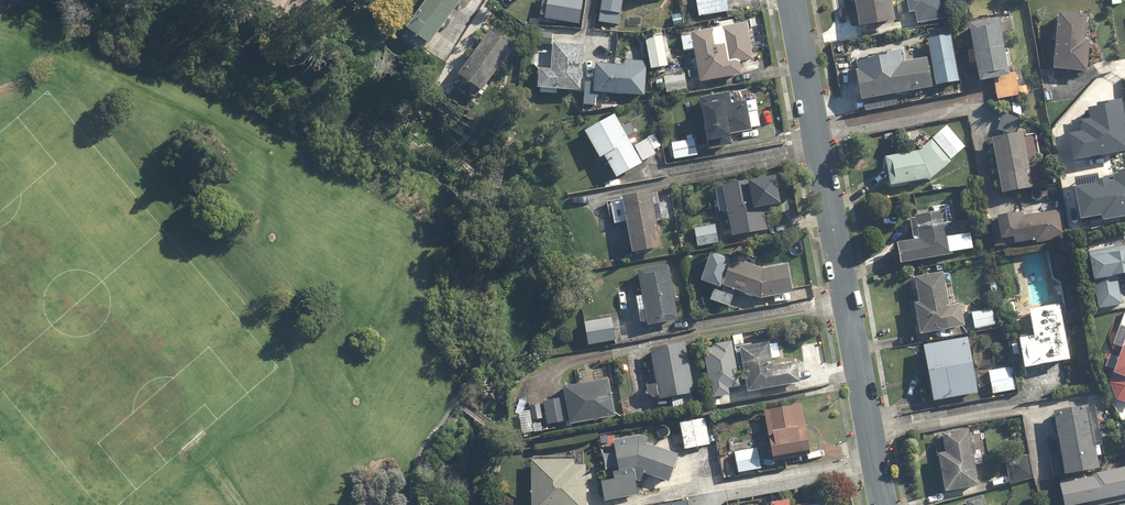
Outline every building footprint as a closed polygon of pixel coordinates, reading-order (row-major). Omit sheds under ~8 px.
[(461,0),(429,0),(403,39),(422,52),(428,44),(430,46),(461,0)] [(545,18),(579,23),(582,0),(548,0),(545,18)] [(598,21),(619,25),(623,0),(601,0),(598,21)] [(699,15),(729,10),(728,0),(697,0),(699,15)] [(860,25),(895,19),(892,0),(856,0),(860,25)] [(917,23),(947,17),(944,0),(906,0),(908,10),(915,9),(917,23)] [(685,14),(670,13),(670,26),(685,26),(685,14)] [(1086,39),(1087,14),(1059,13),(1056,70),(1088,71),(1090,39),(1086,39)] [(1013,15),(999,18),(1001,32),(1015,29),(1013,15)] [(998,19),(970,24),(978,74),(1006,69),(998,19)] [(747,22),(692,32),(701,81),(743,73),(740,61),(754,58),(747,22)] [(459,71),(466,77),(460,86),(476,98),(483,87),(485,88),(515,47),(490,29),(459,71)] [(551,45),(552,32),(535,31),(535,44),(551,45)] [(661,32),(645,35),(651,68),(667,65),(661,32)] [(926,36),(935,85),(958,80),(949,32),(926,36)] [(581,90),(584,44),(553,43),(552,69),(541,68),(540,88),(581,90)] [(932,86),(927,57),(902,61),(900,50),(856,58),(863,98),(932,86)] [(598,104),(599,92),(645,94),(646,61),(624,60),(623,64),(595,63),(595,81),(584,81),(583,110),(589,111),(590,104),(598,104)] [(688,89),(684,72),(656,78),(658,88),(666,87),(667,93),(688,89)] [(1018,82),(996,85),(997,99),(1029,95),(1028,87),(1019,88),(1018,82)] [(728,91),(700,97),(709,141),(732,137),(732,133),(759,128),(756,111),(748,113),(746,100),(730,103),(728,91)] [(1072,157),(1124,149),(1124,122),(1122,99),(1088,104),(1090,117),(1081,118),(1083,129),(1068,131),(1072,157)] [(616,115),(585,132),(600,158),(605,155),(617,177),(657,155),(654,151),(660,147),(653,135),(633,146),(616,115)] [(931,180),(952,161),(951,160),(965,146),(947,126),(920,151),(886,156),(890,185),(931,180)] [(1024,132),(992,137),(1002,194),(1033,188),(1024,132)] [(698,155),(695,139),(670,144),(673,160),(698,155)] [(1081,215),(1101,211),(1102,217),(1124,213),(1124,170),(1096,176),(1097,181),(1076,185),(1081,215)] [(758,204),(754,180),(723,186),(732,236),(768,230),(763,203),(758,204)] [(664,220),(656,190),(607,202),(612,224),(627,221),(635,253),(662,247),(656,221),(664,220)] [(935,212),(916,215),(920,237),(897,241),(901,262),(954,254),(949,223),(952,222),(949,204),(934,206),(935,212)] [(1068,237),(1063,209),(1024,216),(1023,212),(990,218),(995,246),(1037,239),(1038,243),(1068,237)] [(719,242),(715,224),(694,228),(698,246),(719,242)] [(1124,274),(1124,245),(1088,251),(1098,310),(1122,306),(1117,275),(1124,274)] [(711,253),(702,281),(715,285),(710,299),(730,305),(735,289),(760,297),(793,293),(788,263),(763,267),(732,257),(732,259),(711,253)] [(679,319),(668,265),(637,271),(649,326),(679,319)] [(945,275),(913,280),(921,333),(966,326),(962,303),(949,305),(945,275)] [(1015,301),(1004,302),(1007,325),(1019,323),(1015,301)] [(1070,359),(1060,303),(1030,309),(1035,335),(1019,337),(1025,368),(1070,359)] [(992,309),(970,313),(973,329),(995,324),(992,309)] [(617,340),(612,316),(583,322),(589,347),(617,340)] [(968,336),(924,345),(935,401),(979,392),(968,336)] [(650,348),(657,383),(646,385),(649,398),(660,395),(661,399),(695,391),(684,340),(650,348)] [(706,361),(714,399),(729,395),(728,388),(741,385),(731,340),(714,344),(717,359),(706,361)] [(1110,383),(1116,399),(1124,402),(1124,340),(1110,383)] [(770,344),(770,342),(740,347),(748,392),(800,383),(797,361),(774,365),(773,358),(780,357),(778,343),(770,344)] [(1010,368),(989,371),(992,392),(1013,389),(1010,368)] [(563,385),(565,396),(544,400),(549,423),(569,419),(570,425),(616,416),(608,377),(563,385)] [(803,403),(765,409),(773,457),(811,450),(803,403)] [(1100,469),(1098,455),(1101,454),(1100,445),(1102,445),(1097,411),(1090,412),(1089,404),(1055,410),(1065,474),(1100,469)] [(704,418),(680,423),(685,449),(709,444),(704,418)] [(941,433),(945,452),(939,453),(945,492),(980,486),(973,447),(970,428),(941,433)] [(679,453),(647,442),(646,433),(614,439),(619,468),(612,469),(613,476),(602,478),(606,499),(639,494),(635,470),(637,470),(669,482),(679,453)] [(759,450),(734,453),(737,472),(761,469),(759,450)] [(532,459),(530,504),(586,504),(588,464),(574,464),(574,461),(532,459)] [(1023,459),(1006,462),(1009,483),(1027,480),(1023,459)] [(1089,502),(1089,504),(1107,504),(1124,501),(1124,467),(1061,481),(1066,504),(1076,504),(1089,502)] [(984,495),(965,500),(967,504),(987,504),(984,495)]
